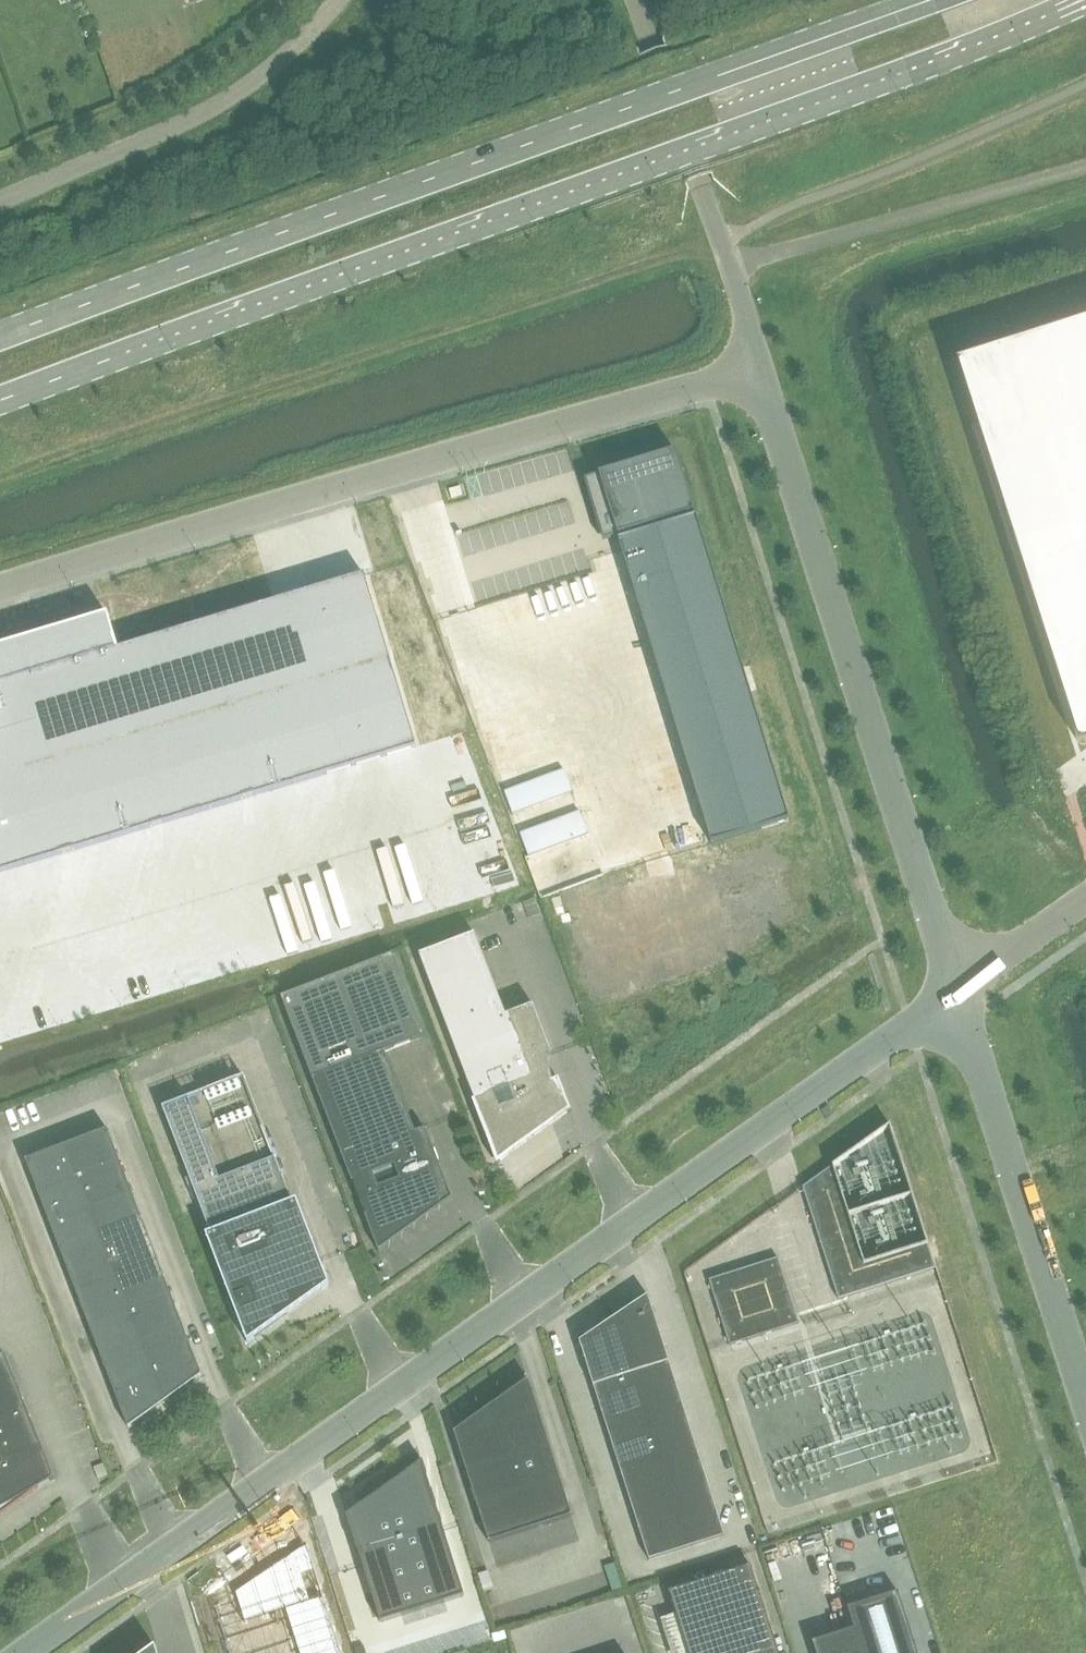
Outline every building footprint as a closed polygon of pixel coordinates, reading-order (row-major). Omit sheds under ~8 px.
[(956,362),(1076,739),(1077,740),(1078,742),(1080,743),(1082,743),(1084,743),(1085,743),(1085,321),(956,362)] [(676,451),(584,479),(598,526),(603,541),(609,539),(618,536),(620,540),(618,540),(711,844),(789,820),(696,517),(695,517),(694,513),(695,513),(676,451)] [(0,650),(0,874),(413,749),(361,578),(115,652),(105,618),(0,650)] [(559,1079),(553,1081),(547,1057),(553,1055),(533,1004),(506,1015),(475,934),(419,955),(474,1100),(472,1101),(497,1165),(571,1111),(559,1079)] [(392,954),(281,997),(312,1078),(352,1182),(353,1181),(354,1184),(355,1187),(357,1193),(358,1195),(359,1198),(360,1201),(362,1208),(364,1210),(366,1215),(365,1216),(379,1252),(380,1251),(378,1246),(385,1242),(388,1240),(392,1236),(396,1234),(401,1229),(405,1228),(408,1226),(414,1220),(419,1216),(422,1215),(424,1213),(427,1211),(433,1208),(435,1205),(438,1203),(443,1200),(451,1193),(449,1188),(439,1164),(425,1128),(415,1132),(384,1051),(424,1036),(392,954)] [(297,1199),(292,1201),(244,1077),(244,1076),(163,1107),(211,1232),(206,1234),(247,1343),(329,1284),(297,1199)] [(936,1268),(890,1124),(802,1186),(838,1299),(936,1268)] [(67,1144),(26,1160),(38,1191),(50,1222),(61,1252),(73,1283),(85,1314),(96,1344),(108,1375),(128,1428),(131,1425),(141,1418),(165,1401),(187,1385),(198,1377),(202,1375),(190,1344),(178,1313),(166,1282),(154,1252),(143,1221),(131,1190),(119,1160),(107,1129),(67,1144)] [(778,1257),(708,1279),(729,1345),(799,1323),(778,1257)] [(648,1297),(580,1343),(649,1561),(724,1537),(648,1297)] [(39,1488),(36,1482),(49,1476),(51,1482),(55,1479),(6,1356),(1,1357),(3,1361),(0,1362),(0,1517),(39,1488)] [(454,1431),(457,1440),(489,1542),(572,1516),(529,1378),(454,1431)] [(441,1521),(422,1461),(346,1515),(356,1548),(357,1548),(380,1622),(464,1595),(441,1521)] [(215,1603),(231,1652),(340,1652),(304,1540),(282,1555),(287,1563),(259,1583),(254,1576),(215,1603)] [(750,1565),(668,1591),(688,1652),(778,1652),(750,1565)] [(812,1641),(815,1652),(917,1652),(897,1591),(847,1607),(853,1628),(812,1641)]
